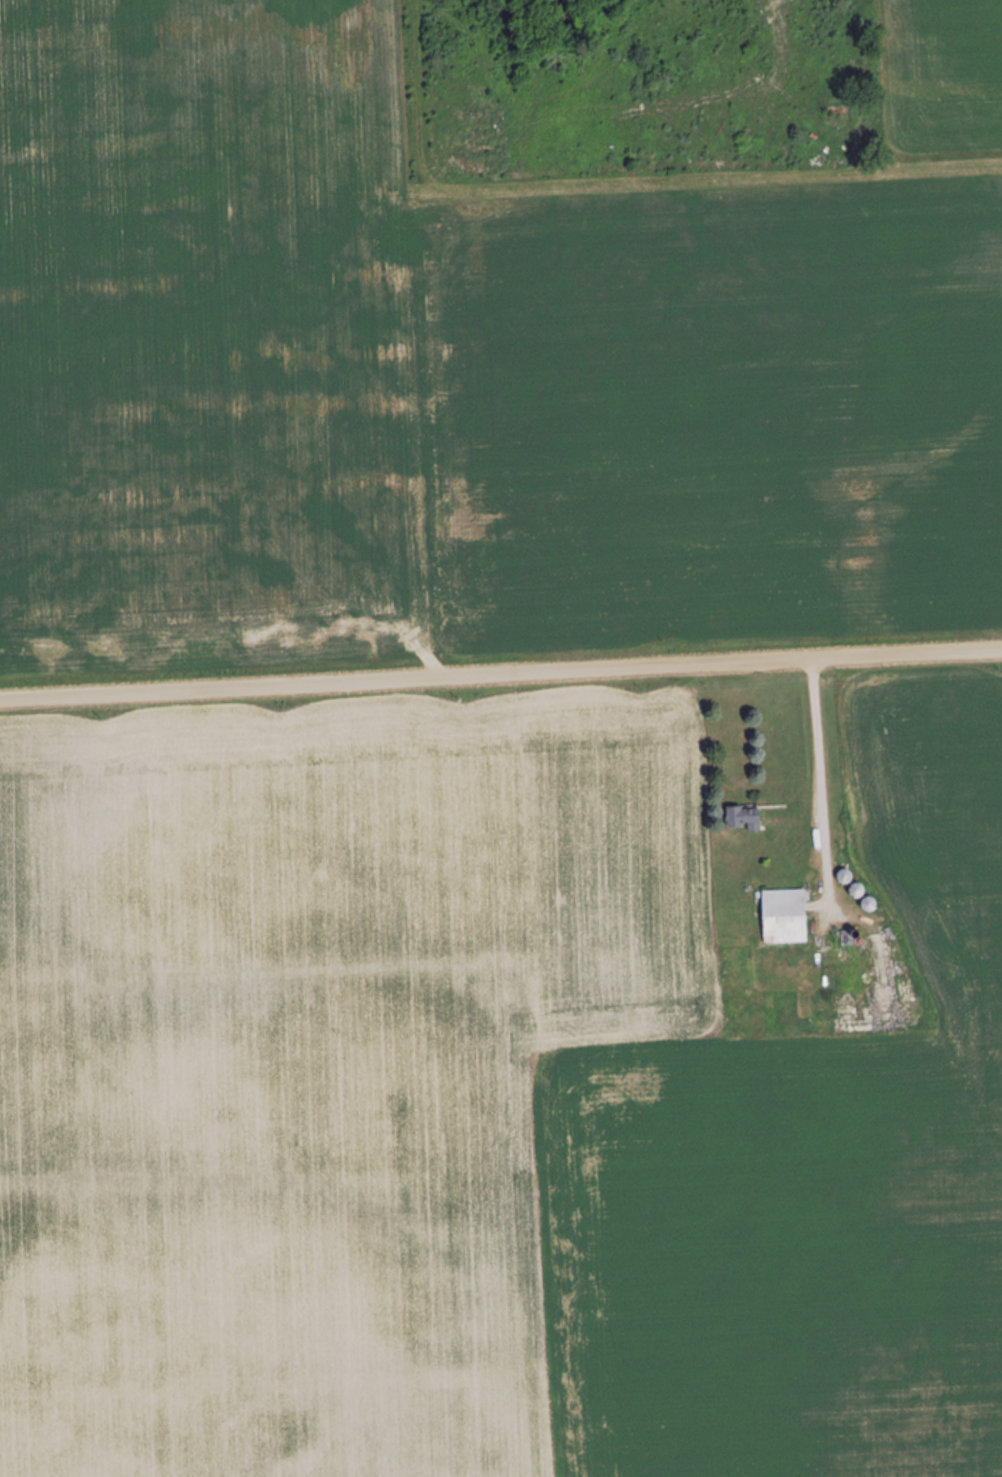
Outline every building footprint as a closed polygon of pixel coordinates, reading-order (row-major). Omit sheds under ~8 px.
[(760,829),(760,808),(728,808),(728,829),(760,829)] [(764,944),(807,943),(806,890),(763,891),(764,944)]
